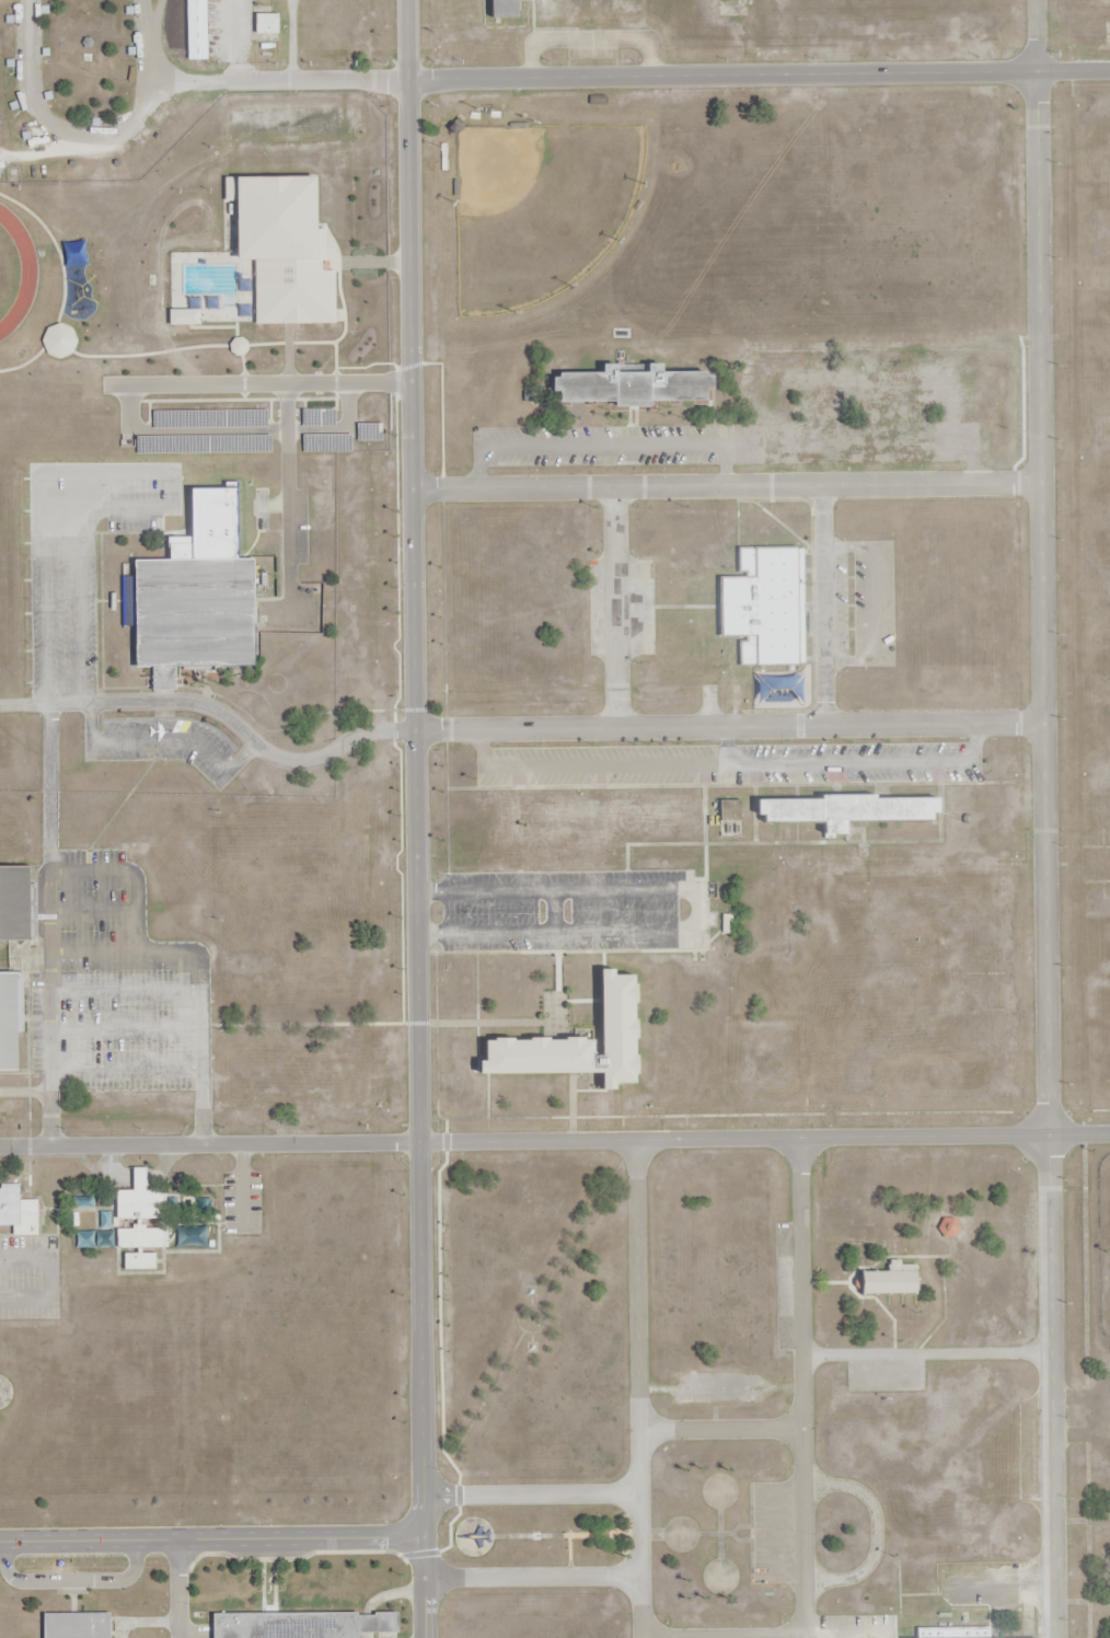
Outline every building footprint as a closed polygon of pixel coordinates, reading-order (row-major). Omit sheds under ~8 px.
[(187,60),(208,59),(206,0),(185,0),(187,60)] [(15,9),(13,28),(20,30),(23,10),(15,9)] [(253,9),(254,36),(278,36),(278,13),(270,14),(270,9),(253,9)] [(14,142),(14,150),(38,149),(37,141),(14,142)] [(224,175),(224,203),(238,203),(239,259),(254,259),(254,325),(335,324),(335,257),(322,257),(322,174),(224,175)] [(560,372),(562,403),(712,399),(710,368),(560,372)] [(302,411),(302,426),(334,426),(334,411),(302,411)] [(152,413),(152,429),(267,429),(267,412),(152,413)] [(356,425),(357,442),(383,442),(382,425),(356,425)] [(137,437),(137,454),(269,453),(269,436),(137,437)] [(303,436),(302,452),(352,452),(352,436),(303,436)] [(188,491),(188,535),(169,535),(170,557),(137,557),(137,576),(122,576),(123,631),(139,630),(140,667),(154,666),(154,689),(180,688),(180,666),(259,665),(257,561),(241,561),(240,489),(188,491)] [(738,549),(738,576),(720,576),(720,635),(741,635),(741,665),(802,665),(802,549),(738,549)] [(759,676),(760,704),(805,703),(803,676),(759,676)] [(758,800),(758,824),(824,823),(824,840),(834,840),(834,823),(944,821),(943,797),(758,800)] [(520,803),(520,826),(589,824),(590,834),(614,834),(614,823),(702,822),(702,799),(520,803)] [(719,803),(719,823),(742,823),(742,803),(719,803)] [(34,942),(33,864),(0,865),(0,942),(34,942)] [(489,1034),(489,1059),(479,1059),(479,1072),(610,1072),(610,1087),(620,1087),(620,1083),(641,1083),(641,972),(621,972),(621,966),(603,966),(603,1052),(602,1052),(602,1034),(489,1034)] [(23,1074),(22,974),(0,974),(0,1074),(23,1074)] [(117,1190),(118,1222),(164,1221),(163,1191),(149,1191),(148,1167),(132,1168),(132,1190),(117,1190)] [(11,1227),(11,1234),(39,1234),(39,1199),(21,1200),(21,1188),(0,1188),(0,1227),(11,1227)] [(117,1230),(117,1247),(165,1246),(165,1228),(147,1228),(147,1226),(134,1226),(134,1230),(117,1230)] [(174,1246),(203,1246),(203,1228),(174,1228),(174,1246)] [(126,1255),(125,1269),(154,1269),(154,1255),(126,1255)] [(858,1273),(858,1297),(915,1296),(915,1273),(858,1273)] [(216,1637),(395,1637),(401,1636),(400,1611),(216,1614),(216,1637)] [(44,1637),(114,1637),(114,1612),(44,1613),(44,1637)]
